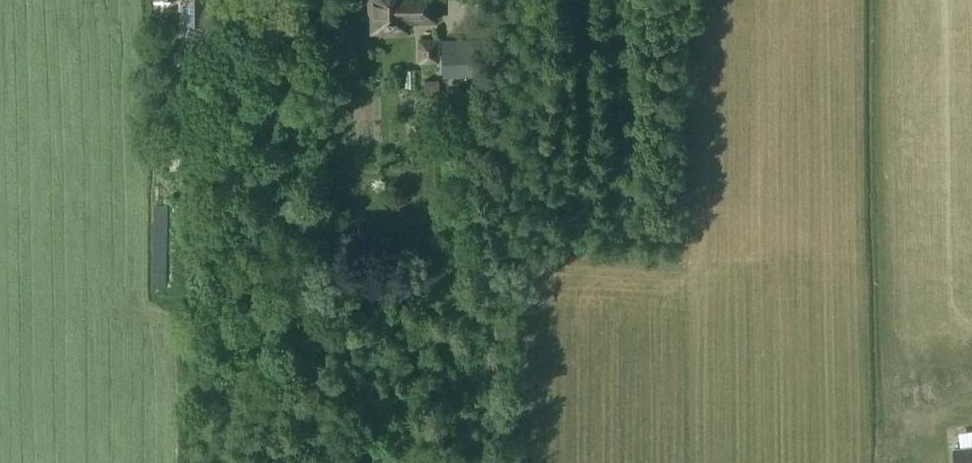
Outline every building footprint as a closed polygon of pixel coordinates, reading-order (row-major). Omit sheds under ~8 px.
[(209,0),(185,0),(185,23),(209,22),(209,0)] [(408,30),(408,20),(436,19),(436,0),(372,0),(372,31),(408,30)] [(440,61),(439,36),(418,37),(419,62),(440,61)] [(440,94),(439,78),(426,79),(427,95),(440,94)] [(951,438),(953,458),(959,457),(960,462),(971,462),(971,435),(951,438)]
